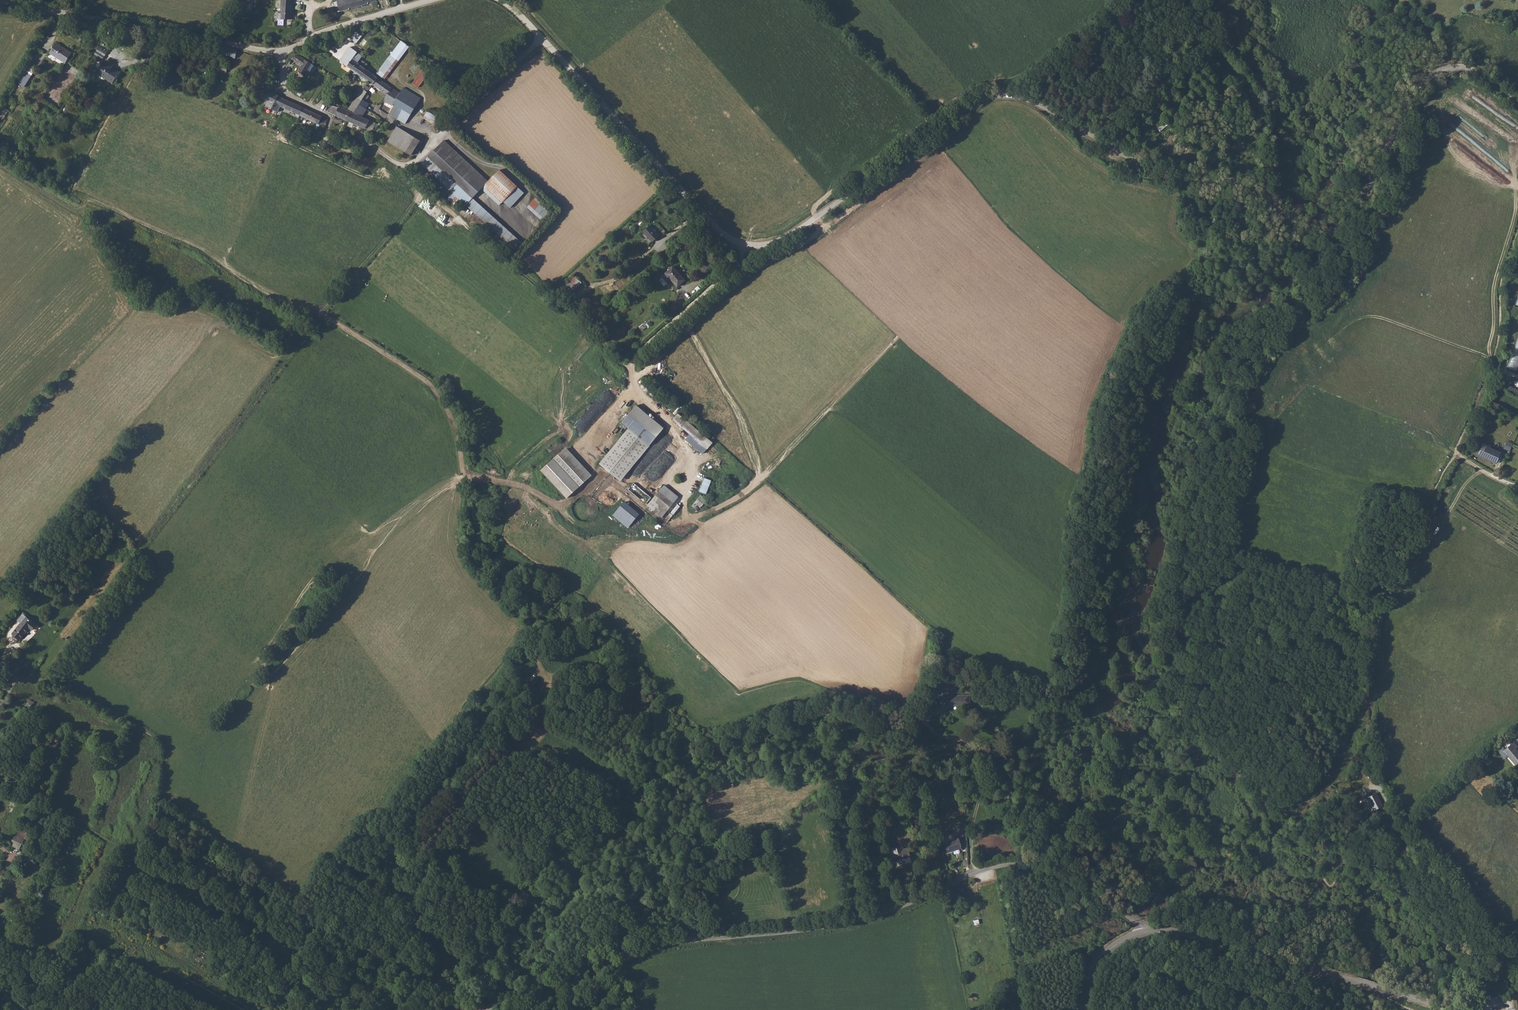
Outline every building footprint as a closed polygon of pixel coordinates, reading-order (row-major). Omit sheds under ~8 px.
[(281,19),(292,19),(293,0),(282,0),(281,19)] [(335,2),(336,9),(359,3),(358,0),(335,0),(335,2)] [(380,17),(378,21),(384,26),(386,27),(390,23),(383,18),(382,19),(380,17)] [(351,36),(356,39),(362,32),(357,28),(351,36)] [(55,40),(49,51),(64,60),(70,49),(55,40)] [(377,74),(384,80),(409,47),(402,41),(377,74)] [(236,48),(225,46),(224,54),(235,56),(236,48)] [(345,49),(339,59),(351,67),(360,55),(362,53),(350,46),(347,50),(345,49)] [(99,47),(95,54),(103,59),(108,51),(99,47)] [(295,60),(300,62),(303,56),(299,54),(295,60)] [(360,55),(351,67),(358,72),(364,64),(367,60),(360,55)] [(103,60),(97,71),(114,80),(119,70),(114,67),(117,61),(112,58),(108,64),(103,60)] [(26,64),(18,83),(26,87),(34,68),(26,64)] [(354,95),(348,105),(354,108),(356,105),(358,102),(360,98),(366,89),(371,81),(372,82),(377,74),(375,73),(364,64),(358,72),(367,79),(362,86),(359,84),(353,94),(354,95)] [(424,68),(413,83),(418,87),(430,73),(424,68)] [(377,74),(372,82),(386,92),(383,98),(384,99),(379,106),(399,117),(405,107),(411,111),(417,101),(400,90),(399,90),(384,80),(377,74)] [(404,86),(400,90),(417,101),(420,95),(404,86)] [(276,94),(268,89),(264,97),(267,98),(264,104),(270,107),(276,94)] [(276,94),(270,107),(276,110),(279,104),(276,102),(279,95),(276,94)] [(279,95),(276,102),(279,104),(297,113),(301,105),(279,95)] [(328,102),(326,106),(332,108),(331,111),(345,117),(346,114),(348,109),(346,107),(340,105),(328,102)] [(301,105),(297,113),(305,116),(323,125),(326,117),(326,116),(309,108),(301,105)] [(346,114),(345,117),(364,126),(368,117),(357,112),(360,107),(356,105),(354,108),(348,105),(346,107),(348,109),(346,114)] [(405,107),(399,117),(405,121),(411,111),(405,107)] [(435,123),(439,117),(428,111),(424,117),(435,123)] [(375,130),(378,123),(370,120),(367,127),(375,130)] [(396,125),(388,139),(411,153),(419,139),(396,125)] [(422,163),(467,204),(473,198),(482,187),(489,180),(444,139),(422,163)] [(500,168),(489,180),(482,187),(509,210),(526,192),(500,168)] [(527,207),(542,220),(550,210),(536,197),(527,207)] [(524,242),(473,198),(467,204),(516,250),(524,242)] [(650,223),(644,229),(654,239),(660,234),(650,223)] [(671,263),(663,270),(676,284),(684,276),(671,263)] [(571,292),(582,282),(576,275),(565,285),(571,292)] [(643,330),(649,325),(646,321),(640,326),(643,330)] [(1509,368),(1517,370),(1517,369),(1517,338),(1509,368)] [(685,398),(681,403),(686,408),(691,403),(685,398)] [(600,464),(621,481),(665,428),(637,405),(622,423),(629,428),(600,464)] [(713,443),(678,413),(673,420),(708,449),(713,443)] [(1507,441),(1504,448),(1510,450),(1513,443),(1507,441)] [(1482,445),(1477,455),(1497,463),(1501,453),(1482,445)] [(592,476),(566,447),(541,470),(567,499),(592,476)] [(1449,484),(1440,501),(1444,503),(1453,487),(1449,484)] [(664,485),(647,506),(662,518),(679,497),(664,485)] [(692,506),(698,511),(706,499),(701,494),(692,506)] [(639,513),(623,501),(611,516),(627,528),(639,513)] [(35,622),(21,612),(17,617),(20,619),(10,631),(18,637),(28,625),(31,628),(35,622)] [(1514,742),(1504,751),(1515,765),(1517,762),(1517,752),(1515,748),(1517,746),(1514,742)] [(1366,795),(1373,806),(1381,802),(1374,790),(1366,795)] [(16,835),(12,846),(21,850),(25,839),(16,835)] [(963,848),(960,838),(945,842),(948,853),(963,848)] [(894,853),(891,853),(894,862),(911,857),(909,848),(905,849),(903,845),(893,848),(894,853)]
